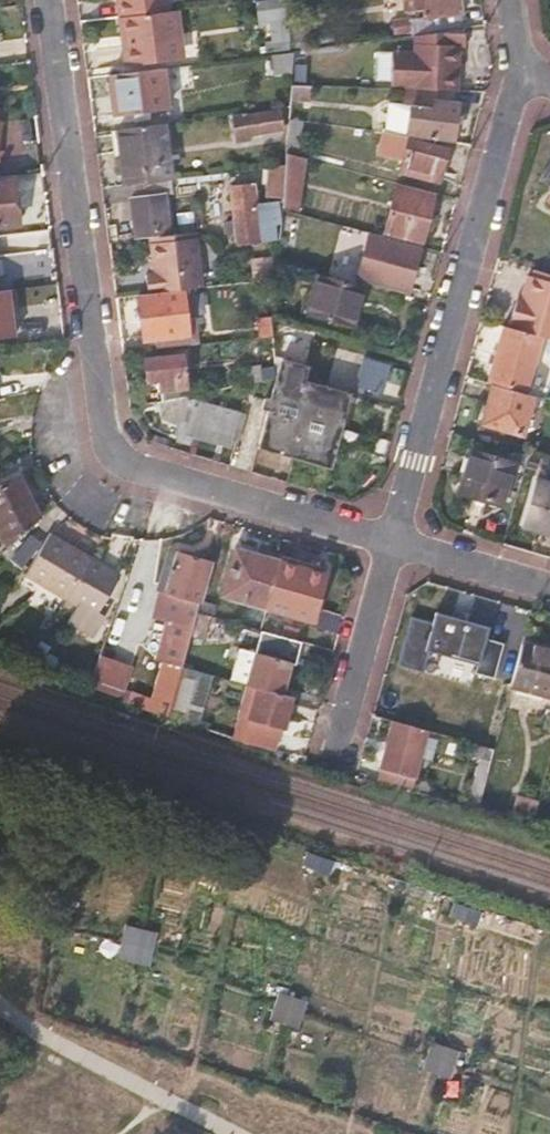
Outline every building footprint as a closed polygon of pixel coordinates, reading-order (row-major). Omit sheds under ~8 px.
[(119,19),(124,18),(172,12),(174,11),(173,0),(123,0),(116,1),(119,19)] [(287,48),(280,0),(276,0),(256,3),(259,24),(268,23),(271,38),(276,37),(277,40),(265,42),(267,52),(287,48)] [(405,9),(423,7),(424,16),(392,21),(394,38),(413,36),(462,29),(458,0),(404,0),(405,9)] [(172,12),(178,60),(184,59),(177,11),(174,11),(172,12)] [(172,12),(124,18),(128,47),(123,48),(126,68),(178,60),(172,12)] [(124,18),(119,19),(123,48),(128,47),(124,18)] [(293,25),(297,47),(311,45),(308,23),(293,25)] [(462,29),(413,36),(413,45),(454,46),(458,46),(464,47),(465,29),(462,29)] [(390,88),(457,91),(458,73),(453,73),(454,46),(413,45),(413,53),(391,53),(390,88)] [(270,55),(277,107),(289,106),(290,85),(292,52),(270,55)] [(169,108),(164,69),(110,76),(115,115),(169,108)] [(311,86),(292,85),(292,99),(309,100),(311,86)] [(280,130),(277,107),(234,113),(237,136),(280,130)] [(411,107),(407,134),(453,141),(457,114),(411,107)] [(288,118),(285,154),(298,157),(303,120),(288,118)] [(124,184),(136,182),(172,178),(165,122),(117,129),(124,184)] [(410,141),(402,171),(438,180),(446,150),(410,141)] [(305,159),(298,157),(285,154),(285,163),(282,198),(281,207),(299,209),(305,159)] [(266,196),(282,198),(285,163),(269,165),(266,196)] [(541,179),(549,184),(549,164),(541,179)] [(15,176),(0,178),(0,226),(20,223),(15,176)] [(172,178),(136,182),(138,196),(130,197),(135,238),(170,234),(165,192),(176,191),(174,177),(172,178)] [(235,225),(273,220),(271,204),(256,206),(252,185),(231,189),(235,225)] [(433,196),(398,187),(385,231),(420,240),(433,196)] [(235,225),(226,226),(226,230),(235,229),(237,242),(276,237),(273,220),(235,225)] [(195,230),(149,237),(149,243),(196,236),(195,230)] [(20,233),(0,235),(0,253),(22,250),(20,233)] [(196,236),(149,243),(153,273),(145,274),(147,293),(181,288),(202,286),(196,236)] [(419,249),(383,240),(372,281),(407,290),(419,249)] [(358,286),(315,274),(305,312),(348,324),(358,286)] [(510,328),(530,333),(530,335),(549,340),(549,283),(528,278),(523,299),(520,309),(516,308),(510,328)] [(11,280),(0,281),(0,330),(16,328),(11,280)] [(187,334),(181,288),(147,293),(139,294),(145,340),(187,334)] [(502,330),(529,337),(530,335),(530,333),(510,328),(499,325),(499,329),(502,330)] [(526,349),(529,337),(502,330),(487,383),(493,385),(527,394),(539,353),(526,349)] [(159,377),(160,389),(184,386),(180,356),(146,360),(149,379),(159,377)] [(390,365),(369,359),(361,385),(381,392),(390,365)] [(282,361),(276,377),(258,446),(329,466),(348,394),(304,381),(307,368),(282,361)] [(527,394),(493,385),(483,423),(523,434),(534,396),(527,394)] [(238,413),(180,395),(157,400),(163,421),(177,425),(177,428),(229,444),(238,413)] [(461,491),(503,503),(515,462),(472,450),(461,491)] [(40,518),(18,475),(0,485),(0,531),(8,546),(40,518)] [(549,533),(549,485),(537,482),(526,526),(549,533)] [(70,597),(89,562),(48,537),(29,572),(27,575),(68,600),(70,597)] [(324,574),(278,561),(236,549),(223,593),(265,606),(311,619),(324,574)] [(212,563),(180,555),(170,595),(164,593),(158,617),(161,618),(160,622),(169,624),(170,621),(179,623),(193,627),(197,615),(212,563)] [(70,597),(68,600),(106,623),(117,578),(89,562),(70,597)] [(454,659),(470,663),(483,618),(447,608),(445,616),(432,612),(423,642),(456,651),(454,659)] [(261,628),(258,644),(298,651),(301,636),(261,628)] [(174,643),(173,648),(187,652),(188,647),(174,643)] [(182,667),(187,652),(173,648),(160,695),(153,693),(147,715),(154,717),(167,721),(176,691),(182,667)] [(522,648),(511,687),(549,697),(549,656),(522,648)] [(256,688),(279,695),(288,663),(256,654),(246,686),(256,688)] [(213,676),(182,667),(176,691),(167,721),(196,731),(213,676)] [(279,695),(256,688),(241,739),(272,748),(278,727),(282,728),(290,699),(279,695)] [(428,730),(396,721),(385,765),(400,770),(398,780),(413,784),(428,730)] [(495,747),(469,741),(465,755),(479,759),(468,798),(480,801),(495,747)] [(149,965),(158,930),(126,922),(117,956),(149,965)] [(271,1019),(300,1025),(306,997),(277,991),(271,1019)] [(425,1066),(451,1073),(457,1050),(432,1043),(425,1066)]
